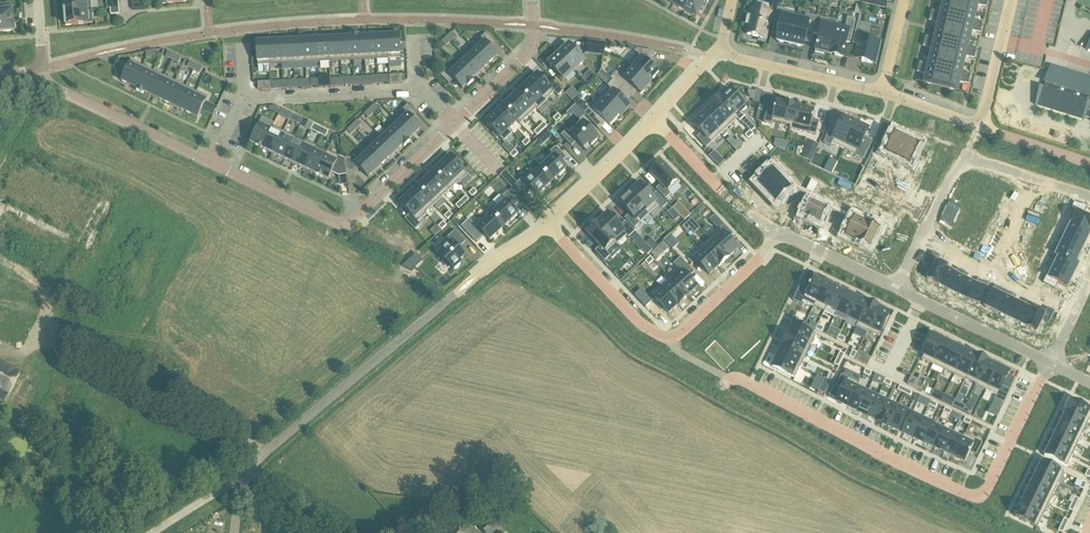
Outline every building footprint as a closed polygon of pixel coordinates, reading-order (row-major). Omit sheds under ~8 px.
[(92,10),(91,0),(65,0),(66,12),(65,12),(92,10)] [(672,5),(684,11),(690,0),(675,0),(672,5)] [(684,11),(696,18),(703,5),(705,6),(709,0),(690,0),(684,11)] [(961,0),(944,0),(943,5),(959,9),(961,0)] [(988,2),(978,0),(961,0),(959,9),(975,13),(977,5),(987,7),(988,2)] [(747,35),(752,36),(752,39),(758,40),(759,38),(764,39),(770,13),(767,12),(769,7),(768,7),(769,4),(757,1),(756,4),(755,10),(753,9),(751,18),(747,17),(745,26),(749,26),(747,35)] [(956,22),(959,9),(943,5),(941,13),(931,11),(930,16),(956,22)] [(790,45),(797,17),(788,15),(789,11),(778,8),(774,26),(780,27),(777,42),(790,45)] [(10,31),(10,22),(11,22),(10,9),(0,10),(0,32),(10,31)] [(973,21),(975,13),(959,9),(956,22),(982,28),(983,23),(973,21)] [(92,10),(65,12),(66,26),(93,24),(92,10)] [(813,35),(817,17),(806,15),(805,19),(797,17),(790,45),(803,48),(807,33),(813,35)] [(953,35),(956,22),(930,16),(929,21),(939,23),(937,31),(953,35)] [(830,53),(836,28),(826,26),(827,20),(817,17),(813,35),(820,36),(818,44),(817,44),(815,53),(824,55),(824,52),(830,53)] [(845,30),(836,28),(830,53),(835,55),(835,56),(843,58),(844,53),(845,50),(844,50),(846,43),(850,44),(856,19),(848,18),(845,30)] [(863,60),(862,62),(873,64),(879,39),(868,36),(871,26),(858,22),(853,44),(859,45),(856,58),(863,60)] [(981,33),(982,28),(956,22),(953,35),(969,39),(971,31),(981,33)] [(950,48),(953,35),(937,31),(935,39),(925,36),(924,42),(950,48)] [(452,33),(447,37),(451,41),(456,37),(452,33)] [(473,47),(489,64),(498,56),(490,48),(495,43),(486,33),(481,38),(482,39),(473,47)] [(359,35),(352,36),(353,61),(365,60),(364,37),(359,37),(359,35)] [(400,35),(387,36),(389,59),(401,58),(400,35)] [(967,46),(969,39),(953,35),(950,48),(976,54),(977,49),(967,46)] [(351,38),(340,38),(341,62),(353,61),(352,36),(351,36),(351,38)] [(375,36),(364,37),(365,60),(377,60),(375,36)] [(387,36),(375,36),(377,60),(389,59),(387,36)] [(447,37),(442,42),(446,46),(451,41),(447,37)] [(340,38),(328,39),(329,62),(341,62),(340,38)] [(316,39),(304,40),(306,63),(317,63),(316,39)] [(328,39),(316,39),(317,63),(329,62),(328,39)] [(304,40),(293,41),(294,64),(306,63),(304,40)] [(281,41),(269,42),(270,65),(282,65),(281,41)] [(293,41),(281,41),(282,65),(294,64),(293,41)] [(588,41),(586,53),(603,55),(605,43),(588,41)] [(269,42),(256,42),(258,66),(270,65),(269,42)] [(946,60),(950,48),(924,42),(923,46),(933,49),(931,57),(946,60)] [(1002,107),(1020,49),(1006,44),(988,102),(1002,107)] [(569,45),(559,54),(574,71),(585,62),(569,45)] [(473,47),(464,55),(480,73),(489,64),(473,47)] [(975,59),(976,54),(950,48),(946,60),(963,64),(965,56),(975,59)] [(638,55),(629,65),(651,85),(651,84),(650,83),(659,74),(646,62),(649,59),(652,60),(653,52),(637,49),(635,52),(638,55)] [(168,52),(166,57),(172,60),(175,55),(168,52)] [(559,54),(548,64),(564,81),(574,71),(559,54)] [(175,55),(172,60),(179,63),(181,58),(175,55)] [(464,55),(456,64),(473,82),(472,80),(480,73),(464,55)] [(943,73),(946,60),(931,57),(929,64),(919,62),(918,67),(943,73)] [(117,60),(114,67),(126,73),(122,82),(133,87),(143,66),(132,61),(129,66),(117,60)] [(961,72),(963,64),(946,60),(943,73),(970,79),(971,74),(961,72)] [(189,62),(187,67),(194,70),(196,65),(190,62),(189,62)] [(445,70),(440,75),(449,84),(454,80),(463,89),(467,85),(468,87),(473,82),(456,64),(447,72),(445,70)] [(196,65),(194,70),(200,73),(202,68),(196,65)] [(616,72),(611,78),(622,88),(628,82),(641,95),(651,85),(629,65),(620,75),(616,72)] [(143,66),(133,87),(137,89),(136,91),(143,94),(154,71),(143,66)] [(1051,66),(1044,90),(1041,89),(1035,106),(1084,121),(1085,118),(1089,119),(1089,78),(1051,66)] [(940,87),(943,73),(918,67),(917,72),(927,75),(925,83),(940,87)] [(154,71),(143,94),(144,93),(154,97),(164,76),(154,71)] [(968,84),(970,79),(943,73),(940,87),(957,90),(959,82),(968,84)] [(537,74),(528,83),(545,101),(546,100),(554,92),(558,97),(563,92),(553,81),(548,85),(537,74)] [(403,75),(389,76),(390,84),(399,83),(403,82),(403,75)] [(164,76),(154,97),(165,103),(175,81),(164,76)] [(609,88),(599,98),(621,117),(630,107),(616,95),(622,88),(611,78),(605,84),(609,88)] [(175,81),(165,103),(176,108),(186,86),(175,81)] [(271,82),(258,83),(258,90),(262,90),(262,91),(271,90),(271,82)] [(528,83),(520,91),(537,109),(536,109),(537,110),(547,101),(546,100),(545,101),(528,83)] [(186,86),(176,108),(186,113),(196,92),(186,86)] [(574,89),(567,95),(572,101),(579,95),(574,89)] [(721,99),(720,99),(738,119),(740,121),(750,132),(750,131),(751,132),(756,128),(746,116),(742,113),(747,109),(739,100),(741,99),(736,94),(735,96),(730,90),(721,99)] [(520,91),(512,98),(529,117),(536,109),(537,109),(520,91)] [(196,92),(186,113),(197,118),(202,109),(213,115),(217,108),(205,102),(208,97),(196,92)] [(512,98),(503,106),(518,121),(517,122),(520,125),(529,117),(512,98)] [(587,104),(581,110),(592,122),(598,115),(610,126),(619,117),(621,118),(621,117),(599,98),(590,108),(587,104)] [(720,98),(711,107),(711,108),(712,107),(730,127),(738,119),(720,99),(721,99),(720,98)] [(767,109),(764,123),(772,125),(772,122),(790,127),(791,127),(795,107),(796,107),(796,106),(784,103),(784,104),(776,102),(774,111),(767,109)] [(375,105),(370,109),(374,113),(379,109),(375,105)] [(405,112),(396,120),(412,137),(421,129),(412,119),(417,115),(408,105),(403,110),(405,112)] [(586,115),(581,110),(576,105),(566,113),(570,117),(573,114),(579,121),(586,115)] [(270,107),(268,111),(279,115),(282,109),(277,107),(275,106),(270,107)] [(503,106),(495,114),(509,129),(517,122),(518,121),(503,106)] [(711,108),(703,116),(721,135),(730,127),(712,107),(711,108)] [(790,127),(790,129),(816,135),(819,122),(813,120),(815,111),(813,111),(814,109),(806,107),(805,109),(796,107),(795,107),(791,127),(790,127)] [(282,109),(279,115),(285,118),(287,112),(282,109)] [(370,109),(365,114),(368,118),(374,113),(370,109)] [(495,114),(486,123),(494,132),(492,133),(497,139),(499,137),(504,142),(513,133),(509,129),(495,114)] [(558,114),(553,119),(556,122),(561,118),(558,114)] [(703,116),(693,124),(702,134),(697,138),(706,148),(721,135),(703,116)] [(830,131),(824,143),(831,147),(832,144),(843,150),(856,124),(844,118),(836,134),(830,131)] [(396,120),(387,128),(405,146),(410,142),(409,140),(412,137),(396,120)] [(358,121),(353,126),(356,130),(361,125),(358,121)] [(544,123),(539,128),(542,131),(547,126),(544,123)] [(567,131),(561,136),(572,147),(577,142),(584,149),(589,144),(591,146),(598,139),(595,135),(596,134),(590,127),(589,129),(583,123),(570,135),(567,131)] [(856,124),(843,150),(864,160),(873,142),(864,138),(868,130),(866,129),(867,127),(859,123),(858,125),(856,124)] [(260,124),(250,144),(262,149),(273,127),(273,126),(271,130),(260,124)] [(353,126),(347,131),(351,135),(356,130),(353,126)] [(273,127),(262,149),(273,154),(284,132),(273,127)] [(387,128),(379,136),(395,153),(403,146),(404,147),(405,146),(387,128)] [(539,128),(534,132),(537,136),(542,131),(539,128)] [(750,132),(745,136),(748,139),(753,135),(751,132),(750,131),(750,132)] [(284,132),(273,154),(284,160),(295,137),(284,132)] [(881,143),(876,154),(882,157),(895,164),(907,139),(895,132),(888,147),(881,143)] [(379,136),(370,144),(386,162),(395,153),(379,136)] [(295,137),(284,160),(295,165),(306,141),(305,140),(305,142),(295,137)] [(739,139),(735,142),(731,137),(726,141),(736,151),(743,144),(739,139)] [(527,139),(522,143),(525,147),(530,142),(527,139)] [(907,139),(895,164),(915,173),(920,162),(913,159),(920,145),(907,139)] [(306,141),(295,165),(305,170),(317,146),(306,141)] [(814,154),(818,145),(811,141),(806,151),(814,154)] [(370,144),(361,152),(378,170),(386,162),(370,144)] [(317,146),(305,170),(316,175),(327,151),(317,146)] [(552,155),(538,168),(552,183),(566,169),(561,163),(566,158),(556,147),(550,153),(552,155)] [(515,150),(510,155),(513,158),(518,154),(515,150)] [(327,151),(316,175),(328,181),(332,173),(338,176),(347,175),(344,159),(339,157),(327,151)] [(350,158),(344,159),(347,175),(354,174),(355,173),(360,169),(369,178),(378,170),(361,152),(353,161),(350,158)] [(450,156),(441,164),(459,183),(458,183),(459,184),(468,175),(450,156)] [(768,172),(756,183),(766,194),(786,175),(787,175),(789,173),(788,173),(778,163),(776,164),(771,159),(763,167),(768,172)] [(441,164),(433,172),(450,190),(458,183),(459,183),(441,164)] [(661,164),(651,174),(661,185),(656,189),(666,200),(671,195),(669,193),(679,183),(671,175),(673,173),(667,167),(666,169),(661,164)] [(808,165),(801,181),(807,184),(815,168),(808,165)] [(517,184),(513,188),(518,194),(522,190),(527,195),(532,191),(537,196),(552,183),(538,168),(524,181),(522,179),(517,184)] [(433,172),(425,180),(442,198),(450,190),(433,172)] [(968,174),(964,183),(981,191),(985,182),(968,174)] [(340,186),(348,185),(347,175),(338,176),(340,186)] [(786,175),(766,194),(776,204),(788,193),(793,199),(801,191),(796,185),(787,175),(786,175)] [(425,180),(417,187),(434,206),(442,198),(425,180)] [(811,180),(801,202),(808,205),(803,217),(820,226),(830,205),(814,196),(819,184),(811,180)] [(964,183),(960,191),(977,199),(981,191),(964,183)] [(632,192),(630,194),(649,215),(659,206),(662,210),(668,204),(657,193),(652,197),(640,184),(638,186),(636,185),(630,190),(632,192)] [(417,187),(409,195),(426,213),(434,206),(417,187)] [(474,189),(469,194),(472,197),(477,193),(474,189)] [(960,191),(956,199),(973,207),(977,199),(960,191)] [(495,204),(488,211),(504,228),(518,214),(513,209),(518,204),(508,193),(502,198),(505,202),(499,208),(495,204)] [(630,194),(620,203),(630,215),(625,219),(634,229),(649,215),(630,194)] [(409,195),(400,204),(410,215),(405,220),(416,231),(421,226),(418,223),(427,214),(426,213),(409,195)] [(466,197),(461,201),(464,205),(469,200),(466,197)] [(956,199),(952,207),(969,215),(973,207),(956,199)] [(461,201),(456,206),(459,209),(464,205),(461,201)] [(679,203),(673,209),(685,221),(690,215),(679,203)] [(1069,223),(1072,224),(1072,223),(1089,232),(1089,218),(1083,215),(1087,207),(1075,203),(1072,210),(1075,211),(1070,222),(1069,223)] [(952,207),(948,215),(965,224),(969,215),(952,207)] [(851,223),(844,237),(857,243),(868,220),(856,215),(857,212),(849,209),(844,219),(851,223)] [(469,219),(461,227),(476,243),(484,236),(489,241),(504,228),(488,211),(491,215),(477,228),(469,219)] [(449,212),(444,217),(448,220),(453,216),(449,212)] [(598,223),(597,224),(616,244),(617,245),(627,236),(629,238),(635,232),(626,222),(620,227),(608,215),(605,217),(604,215),(598,221),(599,222),(598,224),(598,223)] [(948,215),(944,223),(961,232),(965,224),(948,215)] [(687,232),(696,224),(691,219),(682,228),(687,232)] [(868,220),(857,243),(870,250),(877,235),(883,238),(889,228),(881,224),(880,226),(868,220)] [(443,222),(438,227),(442,230),(447,226),(443,222)] [(944,223),(940,232),(957,240),(961,232),(944,223)] [(1067,234),(1085,243),(1089,233),(1089,232),(1072,223),(1072,224),(1067,234)] [(597,224),(587,233),(600,247),(595,251),(605,262),(610,256),(607,252),(616,244),(597,224)] [(719,230),(710,239),(728,258),(737,249),(729,240),(734,235),(724,225),(719,230)] [(455,231),(435,250),(444,260),(443,262),(449,268),(450,267),(454,271),(461,263),(460,261),(465,257),(458,250),(466,242),(455,231)] [(668,245),(675,239),(670,234),(664,240),(668,245)] [(1062,244),(1061,245),(1080,254),(1085,243),(1067,234),(1062,244)] [(710,239),(701,247),(719,267),(718,267),(719,267),(729,258),(728,258),(710,239)] [(1054,254),(1057,256),(1057,255),(1075,264),(1080,254),(1061,245),(1062,244),(1059,243),(1059,244),(1054,254)] [(701,247),(691,256),(709,276),(718,267),(719,267),(701,247)] [(933,253),(927,265),(933,268),(927,280),(938,285),(947,266),(948,266),(949,264),(938,259),(939,256),(933,253)] [(416,255),(403,267),(412,271),(423,261),(416,255)] [(1057,256),(1052,266),(1073,276),(1078,266),(1078,265),(1075,264),(1057,255),(1057,256)] [(650,257),(645,262),(649,265),(654,261),(650,257)] [(678,269),(669,278),(670,279),(670,278),(687,297),(688,296),(697,288),(688,279),(694,273),(680,258),(674,264),(678,269)] [(947,266),(938,285),(939,285),(948,290),(957,271),(948,266),(947,266)] [(1052,266),(1043,283),(1055,289),(1058,283),(1067,288),(1073,277),(1073,276),(1052,266)] [(957,271),(948,290),(958,295),(966,278),(967,278),(969,274),(969,273),(958,268),(957,271)] [(976,283),(968,300),(979,305),(989,283),(992,285),(995,279),(981,272),(978,278),(976,283)] [(966,278),(958,295),(968,300),(976,283),(978,278),(969,274),(967,278),(966,278)] [(661,287),(678,305),(678,306),(688,297),(688,296),(687,297),(670,278),(670,279),(661,287)] [(800,286),(793,301),(801,305),(803,302),(814,307),(825,283),(814,278),(809,289),(801,285),(800,286)] [(825,283),(814,307),(825,312),(827,308),(827,307),(836,288),(825,283)] [(641,290),(635,296),(646,308),(655,299),(659,304),(658,306),(662,310),(663,309),(669,314),(678,306),(678,305),(661,287),(661,286),(651,295),(648,297),(641,290)] [(995,286),(985,308),(996,313),(1006,292),(995,286)] [(836,288),(827,307),(827,308),(837,312),(846,294),(836,288)] [(1006,292),(996,313),(1006,318),(1014,301),(1017,297),(1016,296),(1006,292)] [(837,312),(835,316),(846,321),(848,318),(857,299),(846,294),(837,312)] [(857,299),(848,318),(858,323),(859,323),(868,304),(867,304),(857,299)] [(1014,301),(1006,318),(1016,323),(1024,306),(1023,306),(1014,301)] [(1024,306),(1016,323),(1026,328),(1036,306),(1026,301),(1023,306),(1024,306)] [(858,323),(856,327),(868,333),(868,332),(879,309),(868,303),(867,304),(868,304),(859,323),(858,323)] [(1036,306),(1026,328),(1037,333),(1042,321),(1048,324),(1054,312),(1048,309),(1046,311),(1036,306)] [(879,309),(868,332),(879,337),(890,315),(879,309)] [(789,335),(788,335),(811,346),(816,335),(794,324),(789,335)] [(788,334),(782,346),(783,346),(806,356),(811,346),(788,335),(789,335),(788,334)] [(933,336),(922,360),(933,365),(944,342),(933,336)] [(944,342),(933,365),(944,370),(955,347),(944,342)] [(783,346),(778,356),(800,367),(806,356),(783,346)] [(955,347),(944,370),(954,376),(966,352),(955,347)] [(966,352),(954,376),(965,381),(977,356),(976,356),(976,357),(966,352)] [(778,356),(773,368),(795,378),(800,367),(778,356)] [(977,356),(965,381),(966,380),(976,384),(975,386),(976,386),(987,362),(977,356)] [(4,401),(7,396),(9,396),(21,373),(0,362),(0,399),(4,401)] [(987,362),(976,386),(986,391),(998,367),(987,362),(988,362),(987,362)] [(998,367),(986,391),(997,396),(996,399),(1004,403),(1010,391),(1002,387),(1009,373),(998,367)] [(842,375),(836,388),(842,391),(836,402),(848,407),(858,386),(859,384),(858,383),(861,377),(845,369),(842,376),(842,375)] [(914,388),(918,380),(911,377),(907,385),(914,388)] [(825,379),(819,391),(825,395),(831,382),(825,379)] [(858,386),(848,407),(858,412),(868,391),(858,386)] [(931,396),(933,391),(927,388),(925,393),(931,396)] [(931,396),(942,402),(945,395),(934,390),(931,396)] [(868,391),(858,412),(868,417),(878,396),(868,391)] [(942,402),(952,407),(955,401),(956,400),(945,395),(942,402)] [(878,396),(868,417),(877,422),(878,422),(888,401),(878,396)] [(921,396),(918,402),(924,405),(929,408),(929,406),(931,401),(927,399),(921,396)] [(877,422),(888,428),(888,427),(898,406),(888,401),(878,422),(877,422)] [(963,412),(966,406),(955,401),(952,407),(963,412)] [(1065,413),(1088,424),(1089,420),(1089,410),(1071,401),(1065,413)] [(898,406),(888,427),(899,432),(909,411),(898,406)] [(963,412),(969,415),(972,409),(966,406),(963,412)] [(913,412),(903,434),(913,439),(924,418),(913,412)] [(1065,413),(1060,424),(1083,435),(1088,424),(1065,413)] [(924,418),(913,439),(923,444),(934,423),(924,418)] [(934,423),(923,444),(934,449),(944,427),(934,423)] [(1060,424),(1055,434),(1078,445),(1083,435),(1060,424)] [(944,427),(934,449),(944,454),(954,432),(944,427)] [(954,432),(944,454),(954,458),(964,437),(963,437),(954,432)] [(964,437),(954,458),(965,464),(970,453),(976,456),(982,443),(964,434),(963,437),(964,437)] [(1055,434),(1050,445),(1072,456),(1078,445),(1055,434)] [(1044,456),(1067,467),(1072,456),(1050,445),(1044,456)] [(1042,462),(1036,473),(1059,484),(1064,473),(1042,462)] [(1036,473),(1031,484),(1053,495),(1059,484),(1036,473)] [(1031,484),(1026,495),(1048,505),(1053,495),(1031,484)] [(1026,495),(1021,505),(1043,516),(1048,505),(1026,495)] [(1021,505),(1015,517),(1037,528),(1043,516),(1021,505)] [(497,530),(503,524),(493,514),(480,526),(486,532),(499,532),(497,530)] [(453,524),(443,532),(462,532),(453,524)]
